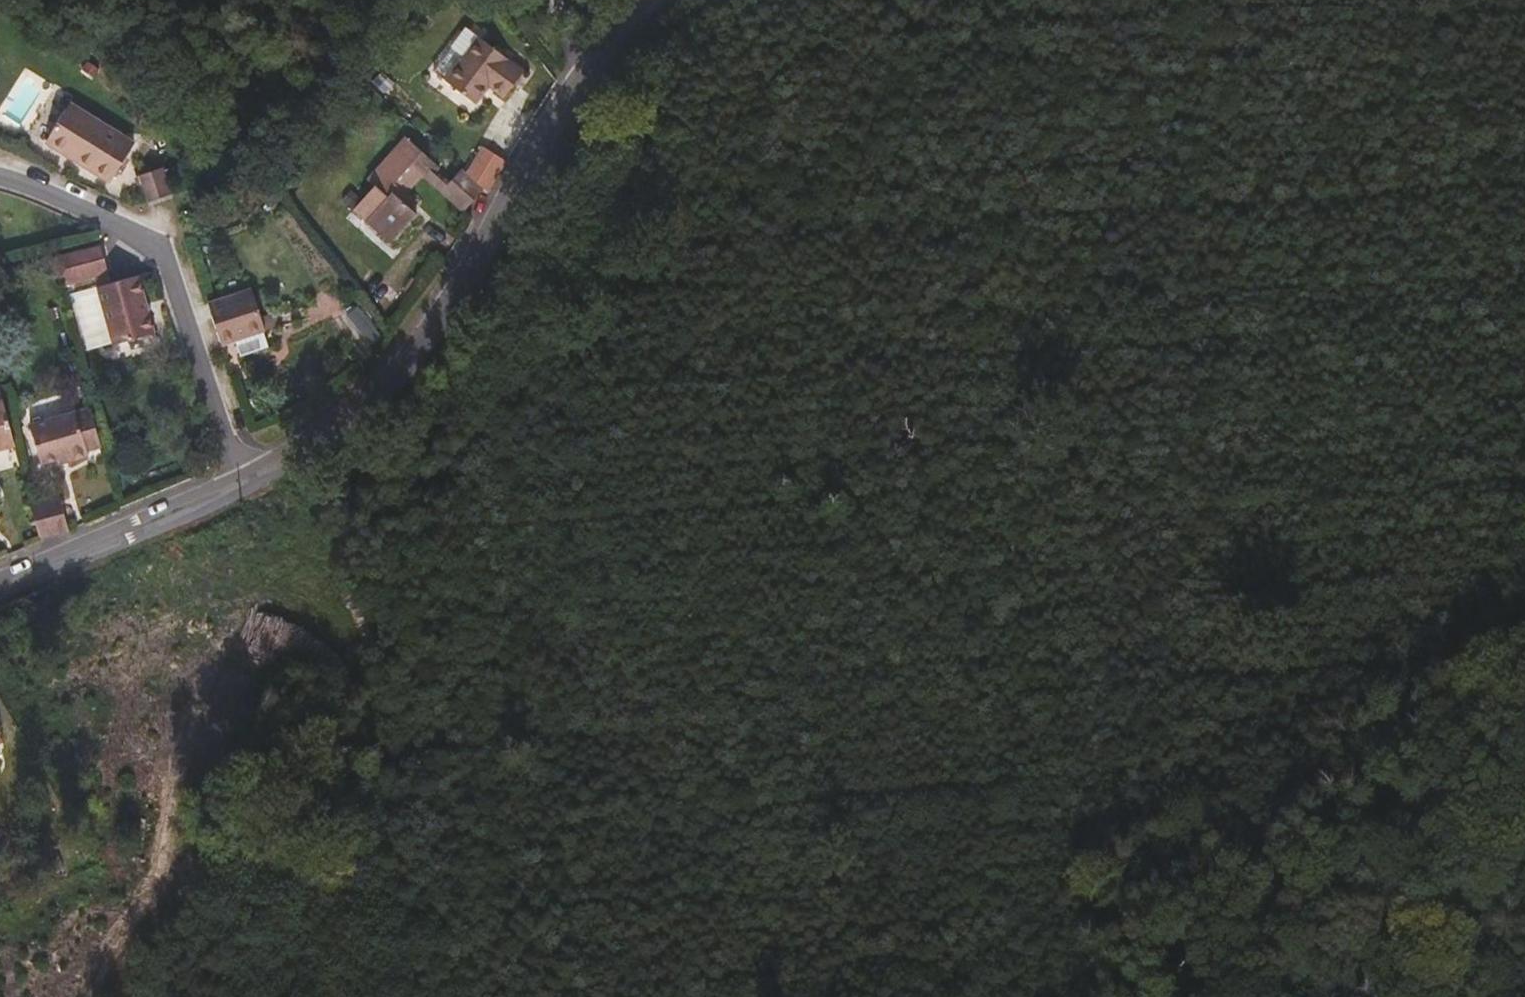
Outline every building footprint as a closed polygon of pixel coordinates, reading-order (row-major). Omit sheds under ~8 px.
[(464,56),(479,36),(468,28),(453,47),(464,56)] [(505,96),(524,72),(507,60),(508,58),(479,36),(464,56),(453,47),(434,72),(475,103),(489,84),(505,96)] [(133,144),(68,104),(45,142),(110,182),(133,144)] [(406,192),(423,174),(464,212),(484,189),(461,168),(447,184),(434,172),(439,166),(407,137),(367,180),(374,186),(354,208),(391,242),(417,214),(406,204),(400,199),(406,192)] [(173,193),(164,167),(138,175),(146,201),(173,193)] [(412,198),(406,192),(400,199),(406,204),(412,198)] [(109,273),(101,244),(47,258),(55,287),(109,273)] [(154,333),(138,275),(97,286),(114,344),(154,333)] [(262,330),(265,329),(252,289),(208,303),(221,343),(235,339),(262,330)] [(268,349),(262,330),(235,339),(241,358),(268,349)] [(3,400),(0,401),(0,448),(15,444),(3,400)] [(101,445),(90,407),(29,425),(40,463),(57,458),(70,455),(71,460),(88,455),(87,450),(101,445)] [(71,460),(70,455),(57,458),(59,464),(71,460)] [(68,529),(59,496),(31,504),(39,537),(68,529)]
